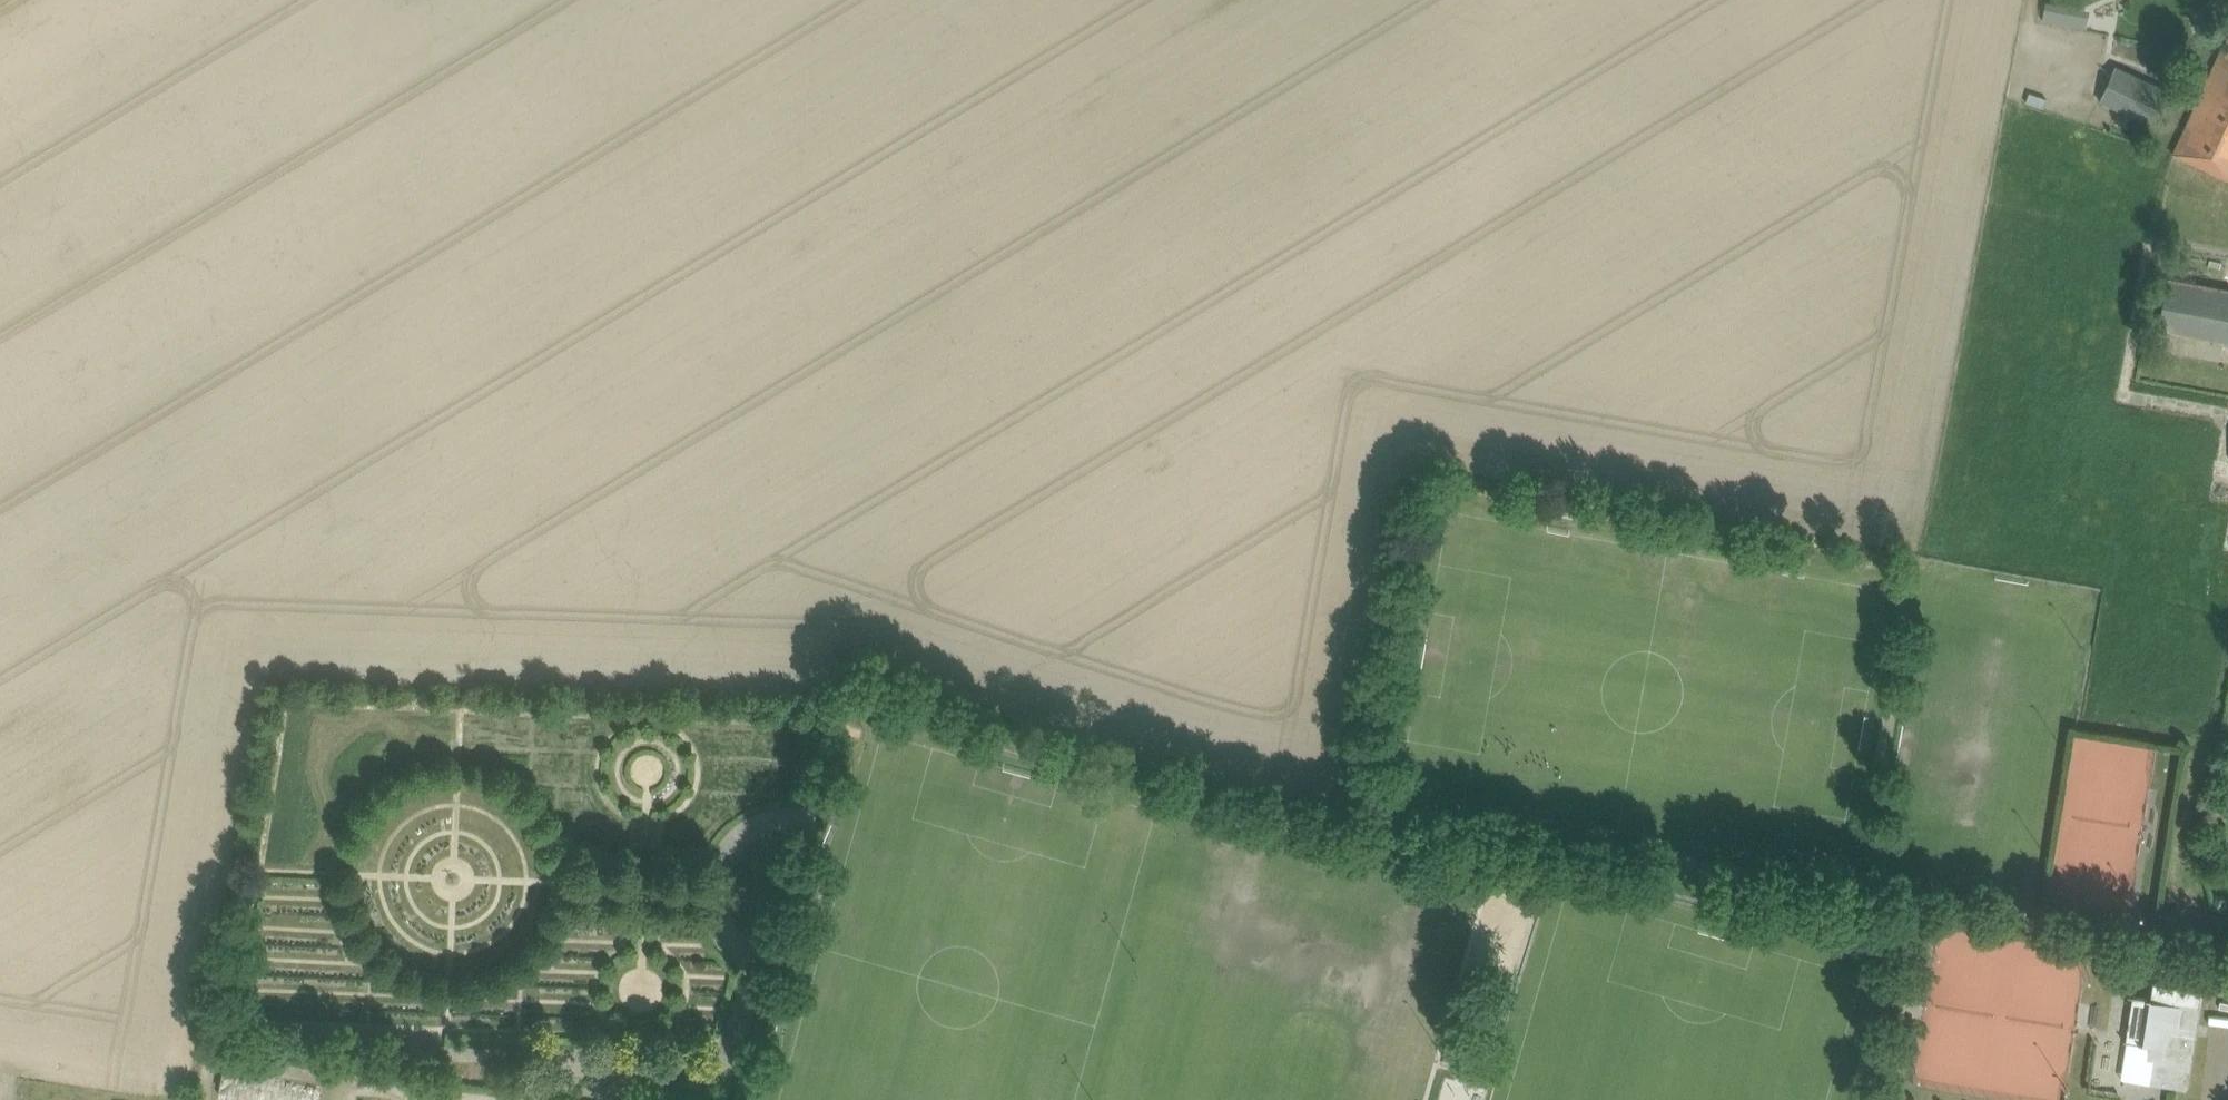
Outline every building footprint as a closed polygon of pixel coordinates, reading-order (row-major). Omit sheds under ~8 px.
[(2050,3),(2047,21),(2063,24),(2066,6),(2050,3)] [(2212,68),(2173,153),(2227,178),(2227,50),(2222,48),(2212,68)] [(2099,99),(2149,122),(2164,88),(2114,66),(2099,99)] [(2222,341),(2227,342),(2227,289),(2166,278),(2154,346),(2218,357),(2222,341)] [(2149,1082),(2164,1085),(2186,1088),(2202,989),(2153,982),(2151,998),(2133,996),(2126,1041),(2155,1045),(2149,1082)] [(319,1085),(232,1075),(229,1096),(230,1096),(230,1099),(317,1099),(319,1085)]
